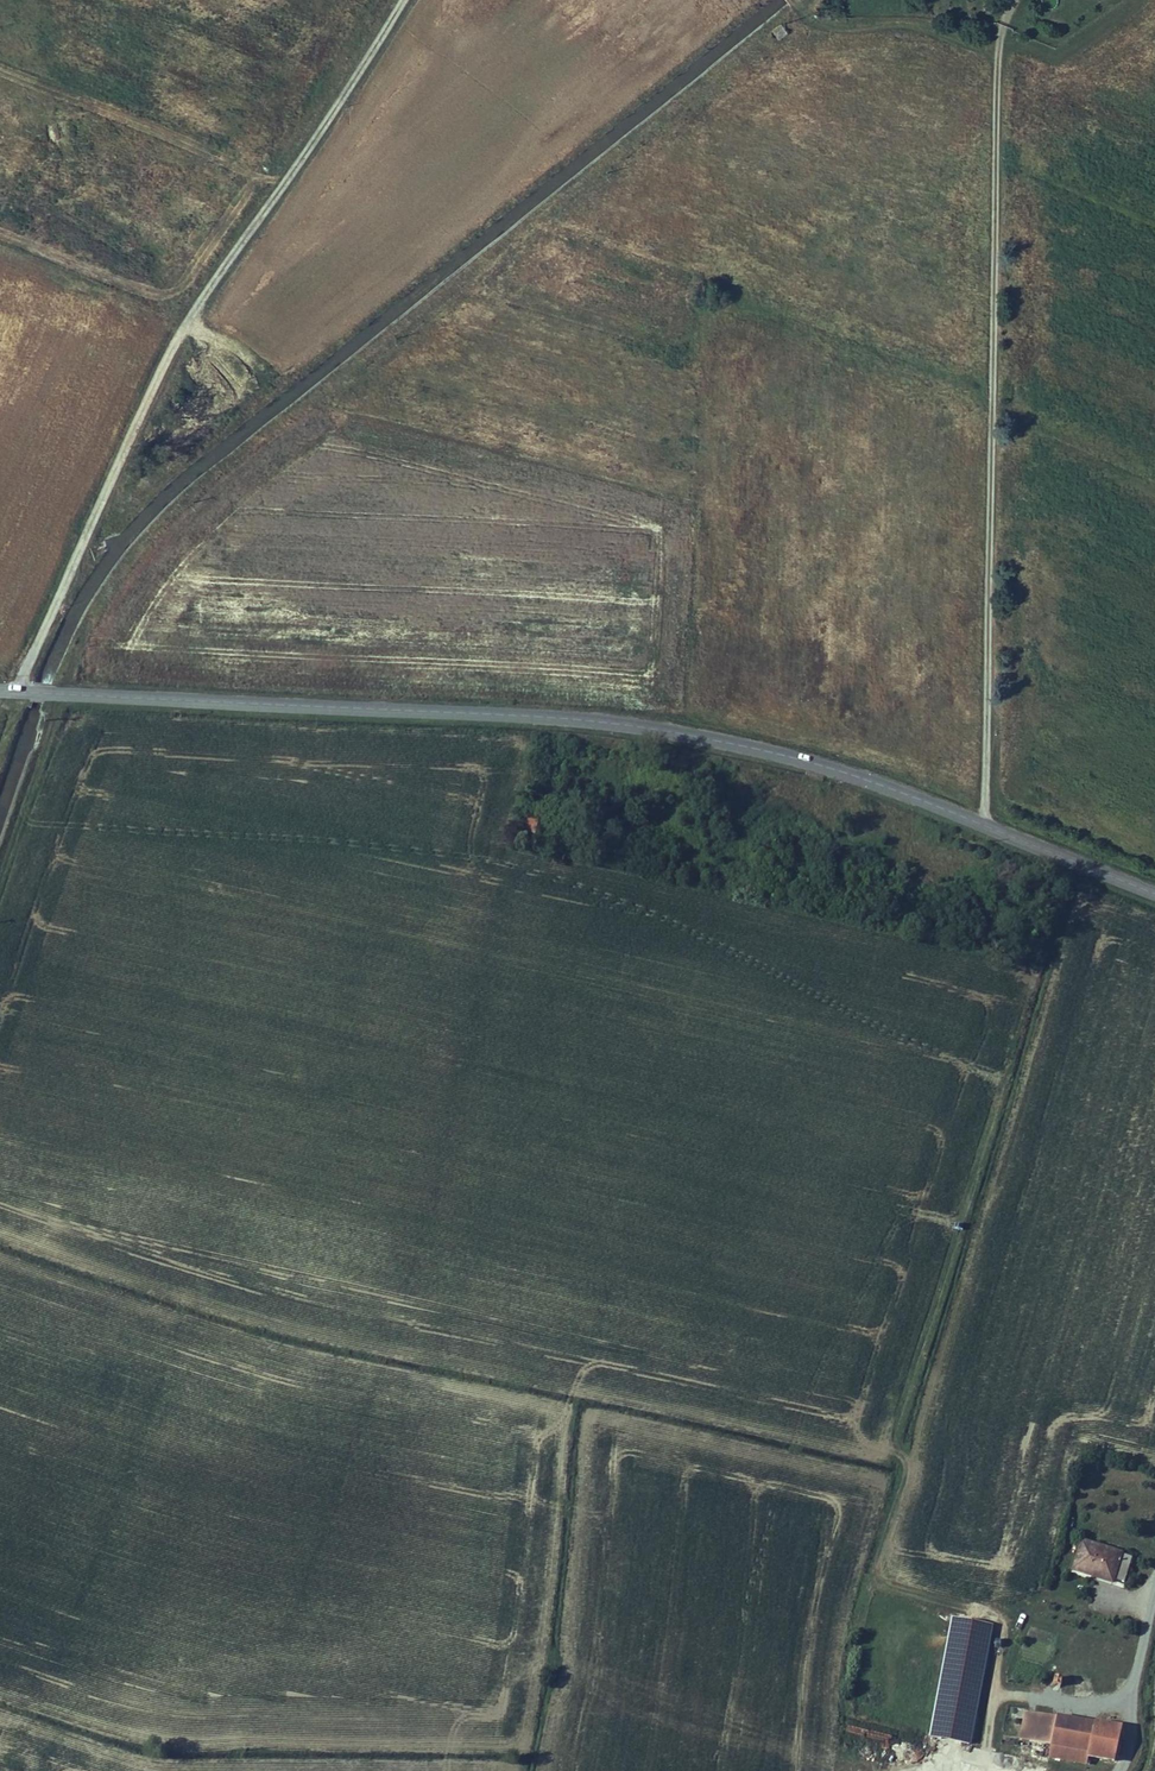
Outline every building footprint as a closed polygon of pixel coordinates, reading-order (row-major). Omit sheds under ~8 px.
[(1057,0),(1043,0),(1041,4),(1054,8),(1057,0)] [(526,815),(525,828),(536,829),(537,816),(526,815)] [(1121,1548),(1079,1535),(1068,1567),(1111,1581),(1121,1548)] [(927,1735),(967,1744),(990,1627),(952,1618),(927,1735)] [(1064,1679),(1053,1676),(1050,1686),(1061,1689),(1064,1679)] [(1014,1736),(1081,1747),(1080,1753),(1112,1757),(1120,1720),(1022,1700),(1014,1736)]
